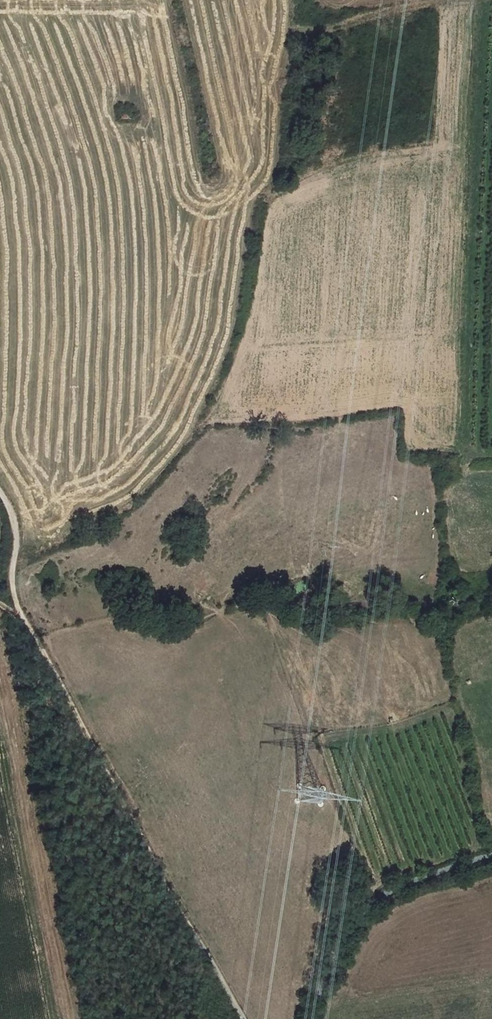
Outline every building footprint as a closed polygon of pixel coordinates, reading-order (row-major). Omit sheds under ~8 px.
[(121,121),(132,122),(131,112),(121,112),(121,121)] [(444,456),(434,457),(435,470),(446,469),(444,456)]
